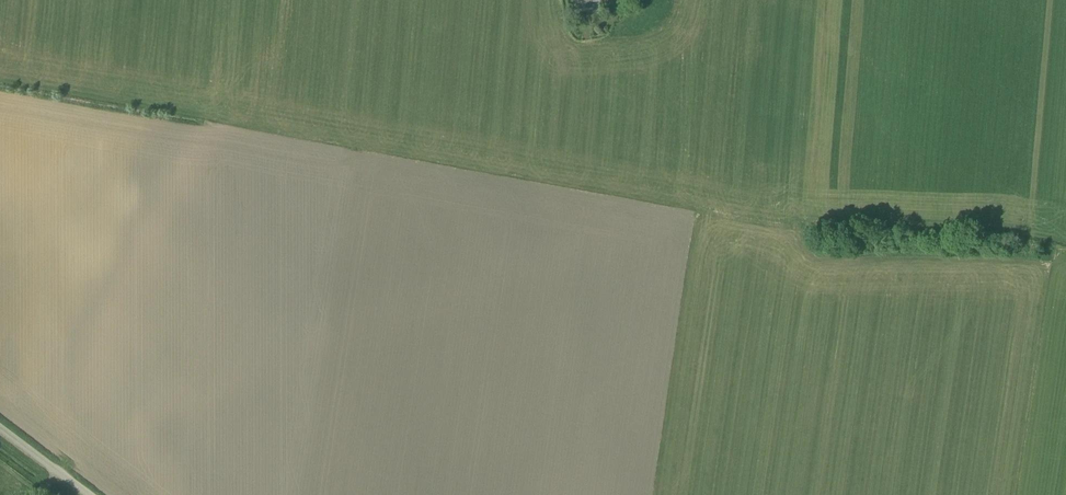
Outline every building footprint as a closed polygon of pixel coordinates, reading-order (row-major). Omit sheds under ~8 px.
[(576,4),(578,4),(579,10),(590,9),(589,3),(599,2),(599,0),(576,0),(576,4)]
